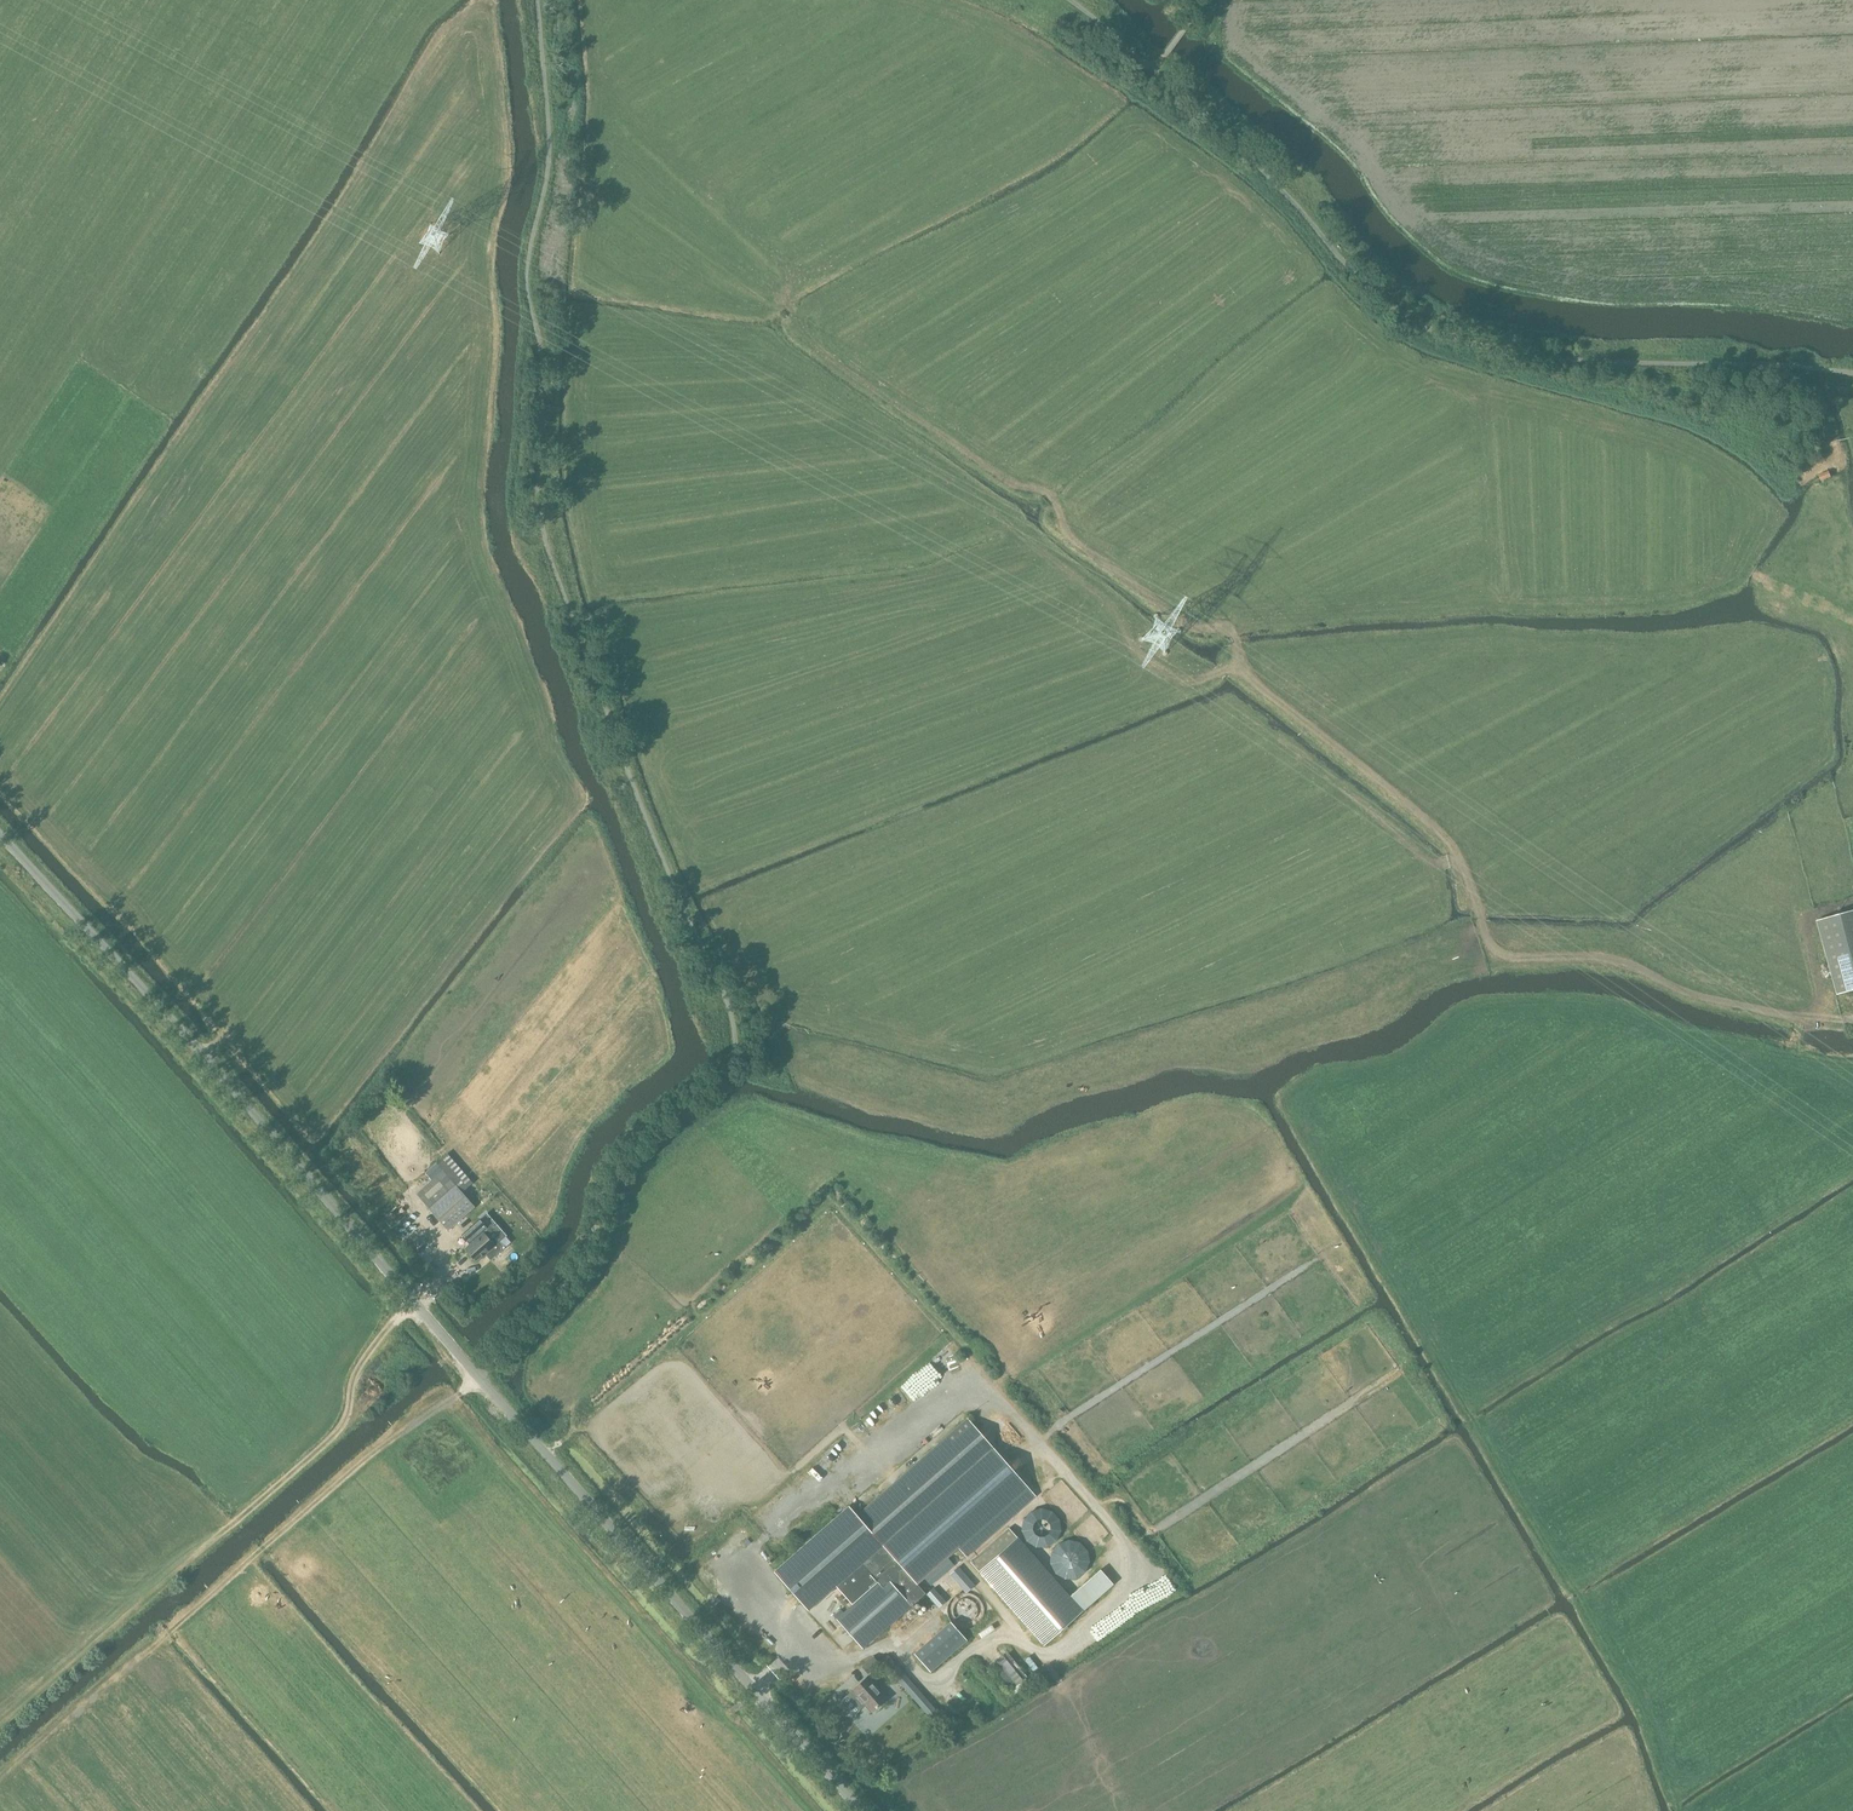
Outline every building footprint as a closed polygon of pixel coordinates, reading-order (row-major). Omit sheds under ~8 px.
[(1831,476),(1828,471),(1819,475),(1821,480),(1831,476)] [(1835,995),(1852,990),(1852,914),(1817,924),(1835,995)] [(416,1194),(428,1209),(448,1230),(475,1206),(462,1192),(473,1182),(447,1153),(442,1158),(425,1173),(432,1180),(416,1194)] [(464,1249),(476,1263),(489,1251),(494,1257),(505,1247),(499,1241),(495,1245),(483,1232),(464,1249)] [(808,1610),(820,1600),(836,1586),(852,1605),(836,1619),(862,1648),(925,1594),(917,1584),(958,1548),(966,1557),(1036,1495),(967,1418),(857,1515),(849,1506),(774,1571),(808,1610)] [(1051,1544),(1065,1518),(1036,1503),(1028,1519),(1030,1520),(1025,1531),(1051,1544)] [(970,1562),(1043,1645),(1113,1584),(1100,1569),(1069,1596),(1009,1528),(970,1562)] [(1092,1547),(1056,1538),(1048,1570),(1084,1578),(1092,1547)] [(967,1592),(976,1584),(959,1565),(950,1572),(967,1592)] [(940,1606),(947,1600),(934,1586),(927,1592),(940,1606)] [(966,1640),(950,1622),(914,1654),(930,1672),(966,1640)] [(992,1666),(1013,1691),(1025,1680),(1005,1655),(992,1666)] [(1034,1669),(1038,1665),(1029,1655),(1025,1659),(1034,1669)] [(863,1667),(868,1673),(879,1664),(874,1658),(863,1667)] [(931,1715),(938,1708),(906,1674),(899,1681),(931,1715)] [(852,1690),(871,1712),(887,1698),(868,1676),(852,1690)]
